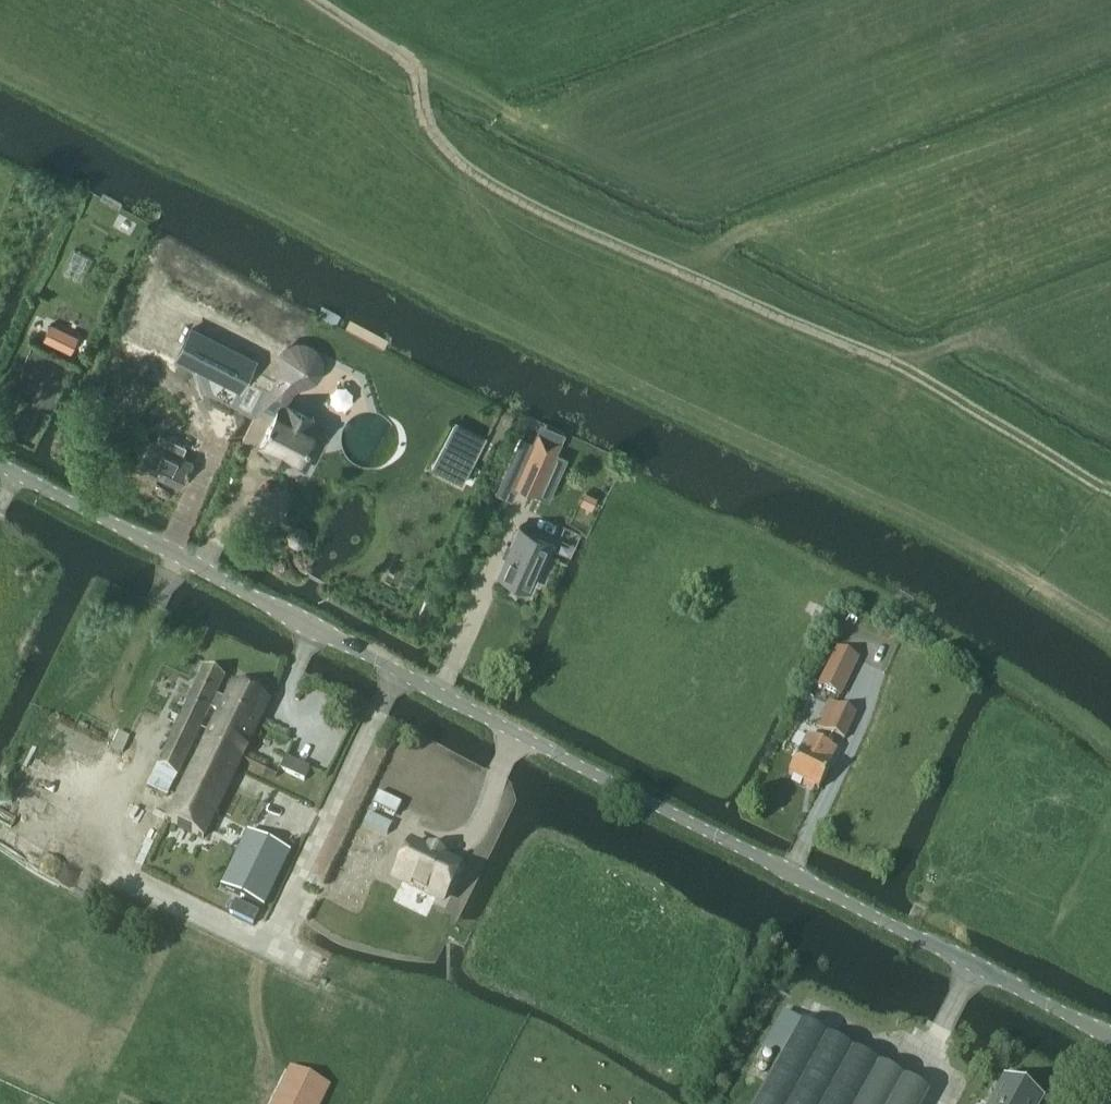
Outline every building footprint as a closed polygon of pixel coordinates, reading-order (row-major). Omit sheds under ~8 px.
[(52,323),(45,338),(71,351),(79,336),(52,323)] [(192,327),(178,355),(241,386),(255,359),(192,327)] [(285,456),(301,464),(309,449),(304,446),(309,438),(311,440),(319,424),(308,419),(306,413),(294,406),(292,410),(280,404),(260,443),(274,450),(276,446),(286,451),(285,456)] [(455,424),(444,443),(475,459),(486,440),(455,424)] [(182,455),(187,445),(162,433),(157,442),(152,440),(140,465),(181,485),(194,460),(182,455)] [(517,449),(498,491),(512,497),(518,484),(537,492),(550,464),(530,455),(517,449)] [(588,491),(583,501),(592,506),(597,496),(588,491)] [(294,528),(290,534),(292,541),(298,544),(305,543),(309,536),(307,530),(301,526),(294,528)] [(507,555),(499,572),(531,586),(552,541),(519,527),(512,543),(507,541),(502,553),(507,555)] [(438,599),(429,595),(420,611),(429,616),(438,599)] [(819,687),(840,697),(857,661),(836,651),(819,687)] [(204,672),(148,788),(169,798),(209,710),(210,711),(216,699),(215,699),(223,681),(204,672)] [(218,715),(167,822),(205,840),(269,704),(232,686),(224,703),(216,699),(210,711),(218,715)] [(817,728),(844,741),(856,716),(829,703),(817,728)] [(118,734),(112,748),(111,750),(122,755),(129,739),(118,734)] [(788,777),(818,792),(831,768),(828,766),(835,751),(808,738),(788,777)] [(285,760),(279,771),(304,783),(309,771),(285,760)] [(247,835),(220,889),(263,910),(289,855),(247,835)] [(411,847),(395,881),(402,884),(435,900),(442,904),(458,870),(411,847)] [(234,903),(229,915),(253,927),(259,915),(234,903)] [(757,1103),(916,1103),(922,1093),(877,1068),(783,1017),(762,1056),(778,1065),(757,1103)] [(285,1103),(319,1103),(327,1089),(291,1072),(282,1090),(290,1094),(285,1103)] [(1042,1102),(1003,1081),(991,1103),(1041,1103),(1042,1102)]
